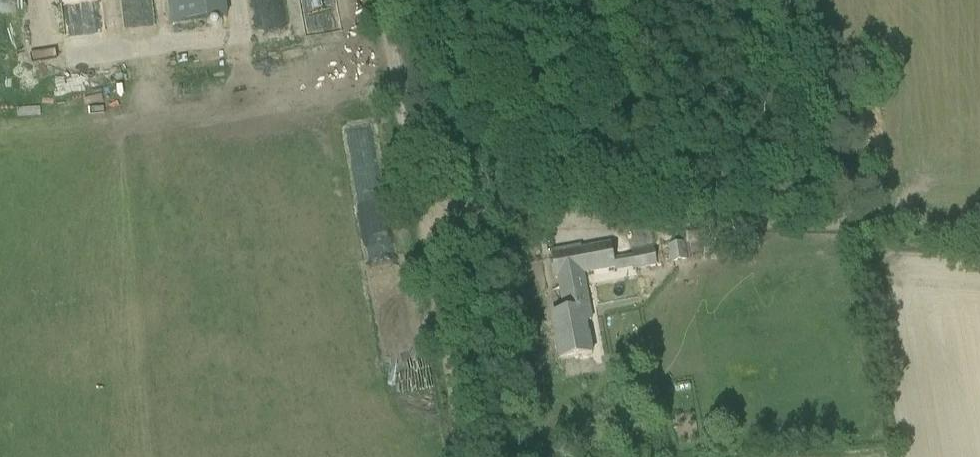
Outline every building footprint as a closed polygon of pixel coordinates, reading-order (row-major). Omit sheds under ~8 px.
[(170,23),(228,16),(226,0),(167,0),(170,23)] [(686,239),(686,244),(701,244),(701,239),(702,234),(686,233),(686,239)] [(671,263),(688,260),(684,241),(667,244),(671,263)] [(581,249),(551,255),(555,278),(558,278),(562,300),(562,301),(564,312),(552,314),(560,361),(592,355),(586,322),(591,321),(589,307),(583,308),(578,280),(582,274),(614,268),(615,268),(614,262),(613,261),(610,244),(581,249)] [(653,247),(632,251),(633,258),(635,267),(635,269),(636,269),(657,265),(653,247)]
